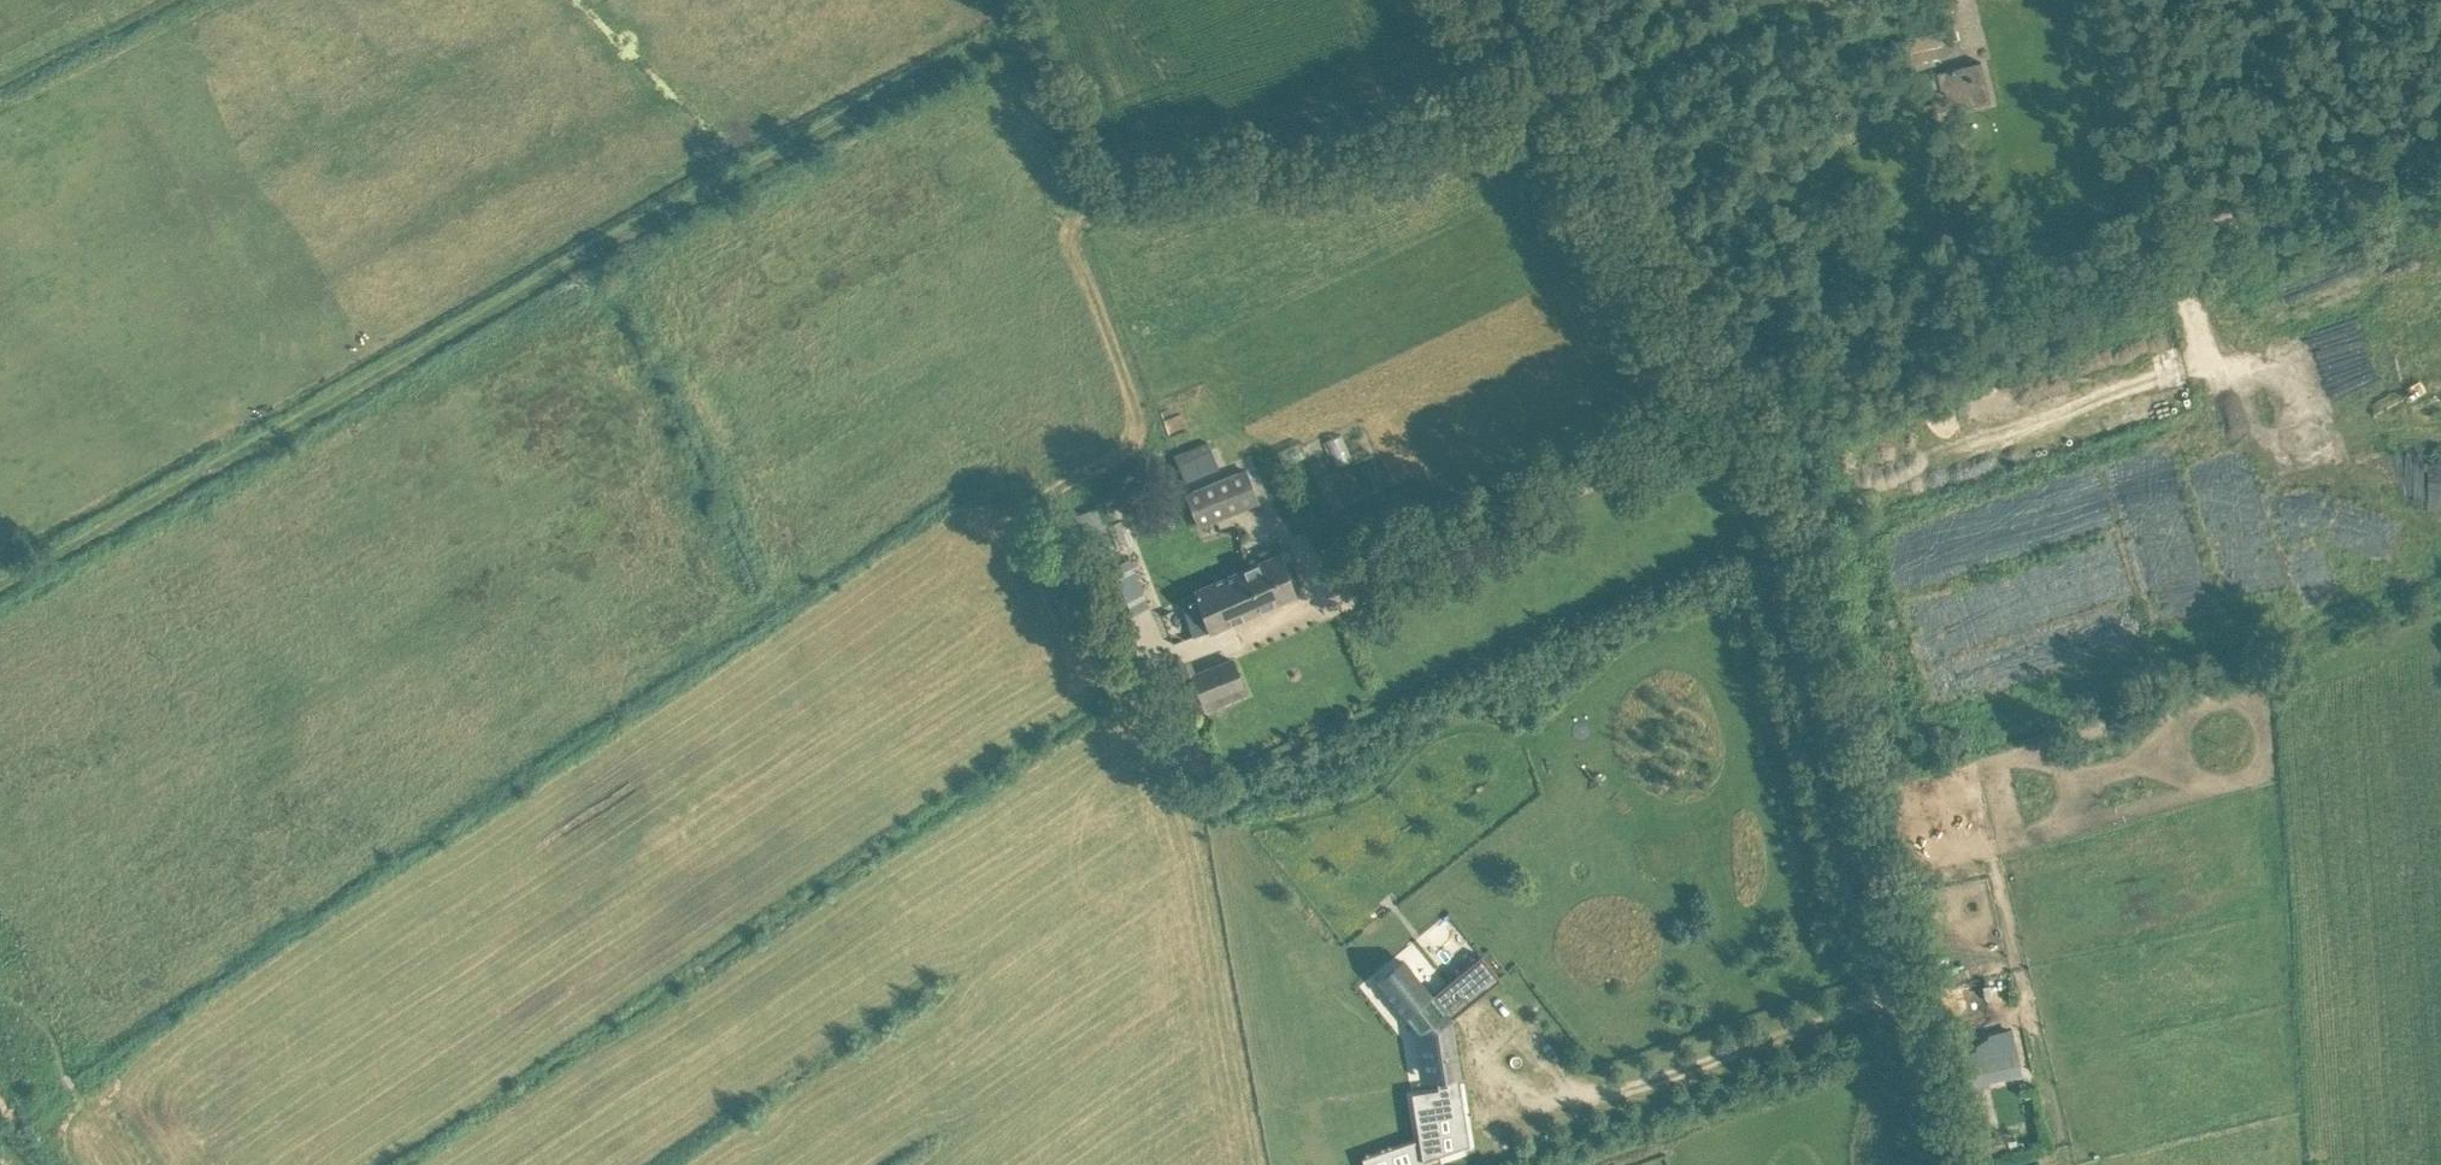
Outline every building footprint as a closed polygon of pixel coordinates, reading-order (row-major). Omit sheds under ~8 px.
[(1908,36),(1914,62),(1959,51),(1956,39),(1941,43),(1938,29),(1908,36)] [(1936,72),(1945,111),(1990,100),(1980,61),(1936,72)] [(1212,448),(1178,462),(1186,481),(1220,467),(1212,448)] [(2440,509),(2440,451),(2418,452),(2419,509),(2440,509)] [(1184,491),(1199,526),(1260,501),(1246,467),(1184,491)] [(2304,517),(2319,514),(2313,486),(2298,489),(2304,517)] [(1111,491),(1104,507),(1112,511),(1119,495),(1111,491)] [(2362,516),(2349,521),(2373,584),(2387,579),(2362,516)] [(1179,595),(1191,629),(1194,636),(1208,629),(1208,630),(1296,593),(1279,553),(1179,595)] [(1119,561),(1102,567),(1119,612),(1149,601),(1131,556),(1119,561)] [(1169,684),(1182,717),(1246,692),(1232,659),(1169,684)] [(1459,1073),(1451,1018),(1445,1011),(1493,973),(1498,979),(1500,977),(1481,954),(1432,994),(1405,961),(1380,980),(1378,978),(1377,979),(1406,1015),(1410,1012),(1423,1028),(1419,1031),(1427,1074),(1457,1069),(1458,1073),(1459,1073)] [(1975,987),(1986,1013),(2013,1002),(2003,976),(1975,987)] [(1942,998),(1946,1016),(1960,1013),(1956,995),(1942,998)] [(1986,1081),(2023,1072),(2013,1028),(1989,1034),(1979,1041),(1981,1049),(1955,1055),(1964,1092),(1987,1087),(1986,1081)] [(1460,1093),(1425,1098),(1433,1155),(1438,1153),(1467,1143),(1460,1093)]
